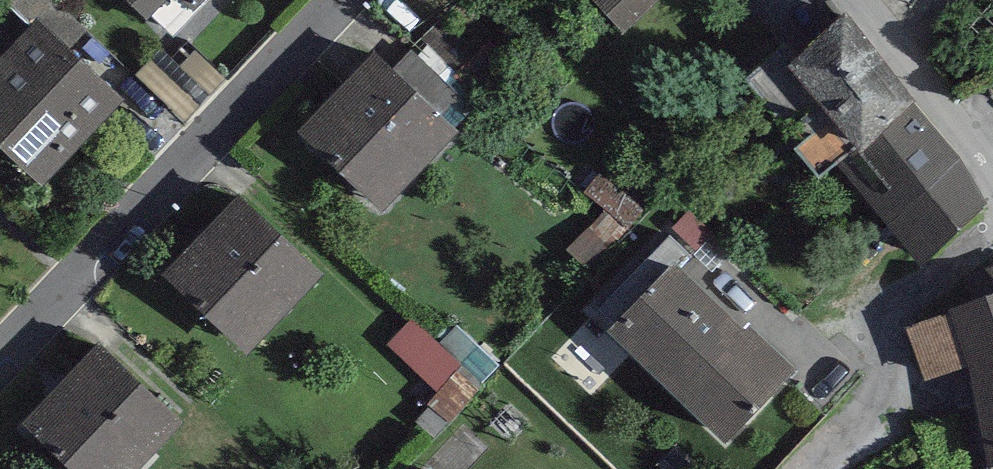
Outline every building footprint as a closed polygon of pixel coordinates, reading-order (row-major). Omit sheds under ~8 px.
[(171,42),(209,0),(125,0),(171,42)] [(623,34),(660,0),(595,0),(623,34)] [(921,105),(847,19),(784,72),(857,159),(921,105)] [(38,23),(0,63),(0,147),(42,189),(122,104),(38,23)] [(458,135),(375,56),(299,136),(382,214),(458,135)] [(921,105),(857,159),(837,176),(922,272),(989,205),(921,105)] [(321,277),(241,196),(162,276),(245,355),(321,277)] [(747,332),(675,266),(607,334),(727,445),(797,373),(751,328),(747,332)] [(905,324),(924,380),(969,367),(988,468),(992,468),(992,295),(905,324)] [(99,348),(27,425),(74,468),(134,468),(178,422),(99,348)]
